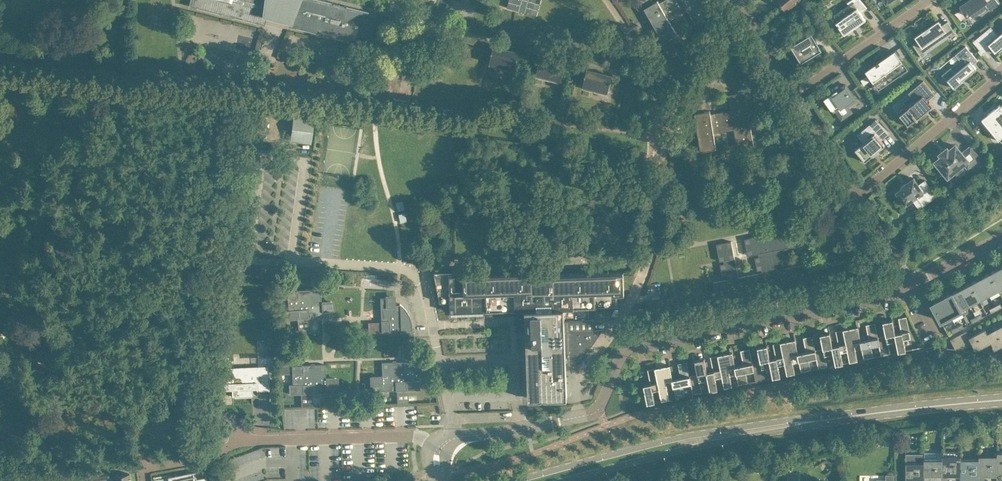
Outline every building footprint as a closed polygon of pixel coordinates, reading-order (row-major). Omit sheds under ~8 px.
[(190,6),(266,25),(268,17),(272,18),(272,21),(284,24),(285,21),(290,23),(289,26),(365,45),(368,33),(371,34),(371,35),(372,36),(378,14),(324,0),(191,0),(190,6)] [(507,7),(537,15),(541,0),(509,0),(507,7)] [(701,0),(663,0),(659,2),(658,0),(652,3),(650,0),(630,0),(647,18),(653,26),(654,25),(663,41),(676,33),(669,20),(687,9),(697,27),(711,19),(701,0)] [(786,11),(799,0),(776,0),(786,11)] [(844,34),(865,19),(860,12),(866,7),(866,8),(867,7),(861,0),(850,0),(847,2),(847,3),(848,3),(849,4),(833,15),(837,21),(836,23),(844,34)] [(958,6),(965,15),(966,13),(970,19),(987,7),(989,11),(1001,3),(998,0),(967,0),(958,6)] [(809,21),(815,31),(791,46),(801,62),(822,50),(812,33),(822,27),(818,23),(813,27),(811,24),(812,24),(811,23),(811,24),(809,21),(810,21),(809,20),(809,21)] [(956,33),(947,21),(942,25),(938,20),(914,36),(919,43),(915,46),(913,44),(913,45),(921,57),(927,53),(926,52),(948,37),(948,38),(956,33)] [(973,41),(980,50),(987,44),(995,53),(1001,47),(1001,31),(998,35),(993,39),(986,30),(973,41)] [(513,68),(514,68),(518,52),(493,46),(489,62),(501,65),(500,67),(512,70),(513,68)] [(953,88),(962,81),(961,80),(976,68),(973,64),(978,60),(966,46),(955,54),(959,60),(941,75),(943,76),(943,75),(953,88)] [(865,70),(868,74),(861,79),(864,84),(871,79),(876,85),(895,71),(898,76),(908,69),(895,50),(886,57),(886,56),(879,61),(880,63),(877,66),(875,64),(865,70)] [(559,80),(561,80),(565,64),(539,57),(535,74),(547,77),(547,79),(558,82),(559,80)] [(605,92),(607,92),(611,75),(586,69),(582,86),(594,89),(593,91),(605,94),(605,92)] [(899,114),(898,115),(907,126),(916,119),(917,120),(929,110),(928,109),(933,105),(929,101),(928,101),(927,99),(934,94),(934,95),(935,94),(923,80),(908,93),(915,101),(908,107),(906,105),(898,112),(899,114)] [(836,90),(824,99),(833,112),(836,111),(842,119),(841,119),(842,119),(851,112),(852,112),(852,111),(852,112),(848,106),(856,100),(857,100),(856,99),(856,100),(845,84),(846,84),(845,84),(837,90),(836,90)] [(854,88),(860,97),(864,94),(858,85),(854,88)] [(737,149),(754,147),(745,92),(728,95),(731,110),(710,113),(709,110),(704,111),(701,95),(682,98),(692,119),(695,118),(700,150),(716,148),(713,132),(734,129),(737,149)] [(995,140),(997,138),(998,140),(1001,137),(1001,105),(999,107),(999,108),(996,110),(994,108),(981,119),(983,121),(981,123),(995,140)] [(254,109),(252,131),(264,133),(267,111),(254,109)] [(293,115),(290,141),(311,143),(314,117),(293,115)] [(858,135),(863,142),(855,149),(865,161),(885,145),(881,140),(890,133),(876,119),(858,135)] [(466,134),(468,127),(459,125),(457,132),(466,134)] [(572,140),(577,141),(578,135),(572,134),(571,138),(569,138),(568,143),(571,144),(572,140)] [(948,176),(964,163),(968,167),(979,158),(970,147),(962,154),(955,146),(949,151),(947,149),(940,154),(942,156),(936,162),(948,176)] [(901,186),(902,187),(895,192),(905,205),(916,198),(922,206),(936,196),(925,179),(918,184),(913,177),(901,186)] [(780,198),(777,190),(768,193),(771,201),(780,198)] [(899,232),(902,238),(909,234),(904,228),(899,232)] [(734,258),(735,258),(731,241),(716,244),(720,261),(723,260),(724,263),(720,264),(722,277),(726,276),(727,279),(713,282),(717,299),(774,288),(773,287),(777,286),(777,287),(811,281),(808,268),(807,265),(808,265),(807,263),(783,268),(783,265),(787,264),(786,259),(784,251),(780,252),(780,249),(793,246),(792,241),(791,236),(790,229),(773,233),(770,234),(770,233),(761,235),(758,236),(745,238),(747,250),(748,255),(753,254),(758,253),(759,256),(755,257),(757,270),(761,269),(762,272),(738,277),(734,258)] [(993,271),(1001,288),(1001,287),(1001,266),(993,271)] [(993,271),(983,277),(991,293),(1001,288),(993,271)] [(537,272),(449,275),(449,279),(450,301),(450,312),(486,311),(487,315),(487,316),(516,314),(516,332),(526,331),(529,399),(567,397),(566,369),(566,364),(577,358),(576,356),(588,348),(589,349),(594,342),(598,336),(602,329),(593,329),(593,319),(589,319),(564,319),(564,308),(588,307),(617,306),(617,298),(624,297),(623,272),(551,275),(537,275),(537,272)] [(983,277),(972,282),(981,299),(991,293),(983,277)] [(972,282),(962,287),(971,304),(981,299),(972,282)] [(962,287),(952,293),(961,309),(971,304),(962,287)] [(318,317),(318,316),(321,316),(332,315),(331,301),(321,302),(320,296),(321,296),(320,288),(309,289),(306,290),(306,289),(298,290),(296,290),(287,291),(287,290),(274,291),(275,299),(287,298),(288,299),(287,299),(288,310),(285,310),(285,312),(286,319),(308,317),(308,318),(310,317),(318,317)] [(952,293),(942,298),(951,315),(961,309),(952,293)] [(390,331),(401,330),(401,333),(412,332),(412,326),(411,323),(411,321),(410,318),(409,316),(408,313),(407,311),(405,309),(403,307),(402,305),(400,303),(400,305),(398,305),(399,305),(395,305),(395,297),(380,298),(380,309),(381,309),(381,312),(381,320),(381,322),(381,323),(369,323),(369,333),(382,332),(382,331),(389,331),(390,331)] [(940,320),(951,315),(942,298),(932,304),(940,320)] [(650,314),(649,309),(636,311),(637,317),(650,315),(650,314)] [(895,333),(897,340),(896,340),(898,351),(906,350),(904,339),(911,337),(906,316),(898,318),(901,332),(895,333)] [(878,336),(880,344),(879,344),(881,355),(890,353),(888,342),(896,340),(897,340),(895,333),(892,319),(883,321),(886,335),(878,336)] [(959,320),(954,322),(956,326),(958,330),(964,327),(962,323),(961,324),(959,320)] [(861,340),(861,341),(860,341),(864,358),(873,356),(871,345),(879,344),(880,344),(878,336),(875,322),(866,324),(869,338),(861,340)] [(952,342),(957,351),(972,343),(974,346),(973,346),(975,351),(991,342),(993,345),(992,345),(994,350),(1001,346),(1001,325),(987,332),(985,328),(969,336),(966,331),(950,339),(952,342)] [(858,326),(843,329),(847,350),(850,361),(858,360),(854,342),(860,341),(861,341),(861,340),(858,326)] [(833,346),(834,353),(833,353),(835,364),(843,363),(841,351),(847,350),(843,329),(836,331),(839,345),(833,346)] [(815,349),(817,356),(816,357),(818,368),(827,366),(825,355),(833,353),(834,353),(833,346),(830,332),(820,334),(823,348),(815,349)] [(798,353),(799,353),(797,354),(801,371),(811,369),(808,358),(816,357),(817,356),(815,349),(813,335),(803,337),(807,351),(798,353)] [(286,338),(278,339),(279,356),(287,356),(286,338)] [(795,339),(780,342),(785,363),(787,374),(795,372),(791,355),(797,354),(799,353),(798,353),(795,339)] [(770,359),(772,366),(770,366),(773,377),(780,375),(778,364),(785,363),(780,342),(773,343),(776,357),(770,359)] [(753,362),(755,369),(753,369),(756,381),(765,379),(762,368),(770,366),(772,366),(770,359),(767,345),(757,347),(760,361),(753,362)] [(753,369),(755,369),(753,362),(750,348),(741,350),(744,364),(736,366),(735,366),(738,384),(748,382),(746,371),(753,369)] [(732,352),(718,355),(722,376),(724,387),(732,385),(729,368),(735,366),(736,366),(732,352)] [(707,371),(708,379),(710,390),(718,388),(715,377),(722,376),(718,355),(710,356),(713,370),(707,371)] [(700,380),(708,379),(707,371),(704,357),(695,359),(697,373),(690,375),(691,382),(693,393),(702,392),(700,380)] [(404,361),(396,362),(395,362),(392,362),(381,362),(382,370),(382,376),(372,376),(373,391),(384,390),(387,390),(395,390),(397,390),(419,389),(419,382),(419,380),(416,380),(415,370),(415,369),(415,368),(428,367),(427,360),(414,360),(414,361),(405,362),(405,361),(404,361)] [(683,384),(691,382),(690,375),(687,361),(678,363),(681,377),(673,379),(672,379),(676,397),(685,395),(683,384)] [(322,392),(325,392),(336,392),(335,377),(325,378),(325,372),(325,364),(314,365),(311,365),(303,365),(301,365),(292,366),(292,365),(280,365),(280,373),(292,372),(292,373),(292,375),(292,384),(289,385),(289,387),(289,394),(312,393),(313,393),(322,393),(322,392)] [(268,365),(224,367),(224,377),(226,377),(226,383),(224,383),(225,389),(232,389),(232,396),(233,396),(251,395),(252,395),(253,395),(252,388),(256,388),(256,390),(269,390),(268,365)] [(655,367),(660,389),(659,389),(662,400),(670,398),(666,381),(672,379),(673,379),(670,365),(655,367)] [(653,390),(659,389),(660,389),(655,367),(648,369),(650,383),(644,385),(648,403),(655,402),(653,390)] [(943,480),(961,480),(961,457),(961,450),(943,450),(943,452),(943,480)] [(924,452),(924,453),(925,480),(943,480),(943,452),(924,452)] [(906,480),(925,480),(924,453),(905,454),(906,480)] [(979,457),(979,480),(998,480),(997,454),(979,454),(979,457)] [(961,457),(961,480),(979,480),(979,457),(961,457)] [(85,473),(86,480),(89,480),(105,478),(106,480),(130,480),(129,473),(113,476),(109,477),(108,469),(85,473)] [(167,476),(168,480),(207,480),(205,474),(205,477),(196,478),(195,476),(194,476),(193,472),(195,472),(195,471),(185,473),(185,475),(182,475),(181,474),(177,475),(177,474),(167,476)]
